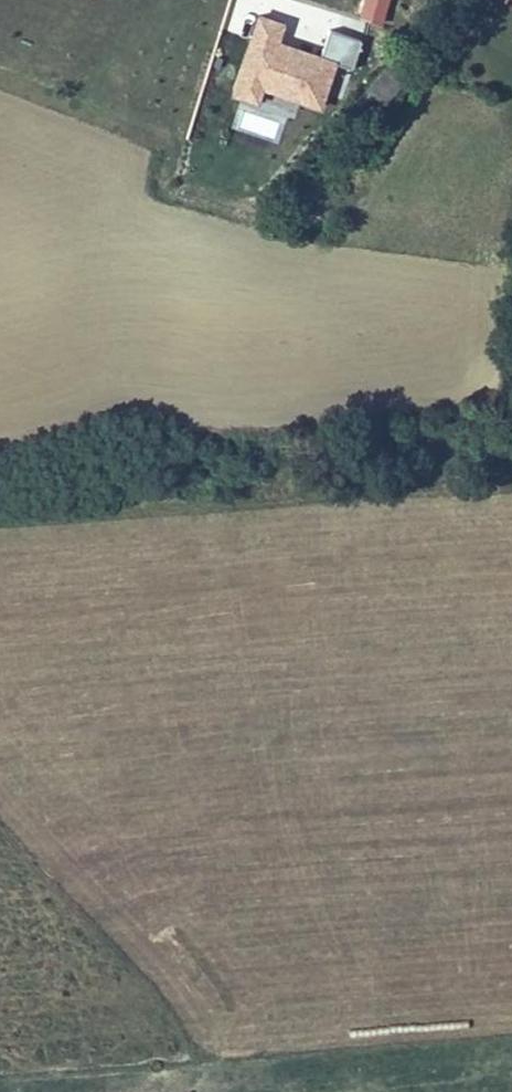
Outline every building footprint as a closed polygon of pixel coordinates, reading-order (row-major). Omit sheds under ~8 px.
[(361,16),(380,22),(386,0),(366,0),(361,16)] [(283,23),(259,15),(233,92),(257,101),(265,77),(302,89),(299,99),(320,105),(334,62),(352,68),(361,40),(329,29),(320,56),(277,42),(283,23)]
